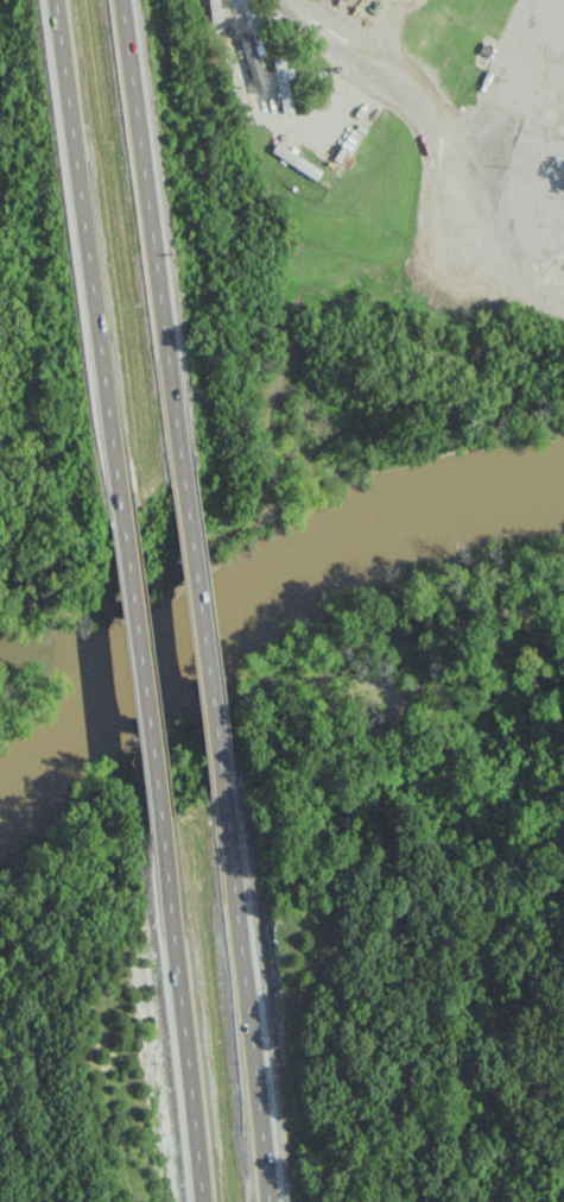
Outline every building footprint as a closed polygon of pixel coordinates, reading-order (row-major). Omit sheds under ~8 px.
[(227,0),(207,0),(209,21),(228,19),(227,0)] [(240,35),(251,94),(264,91),(252,33),(240,35)] [(293,110),(281,57),(270,60),(282,112),(293,110)] [(320,170),(275,141),(269,150),(315,179),(320,170)]
